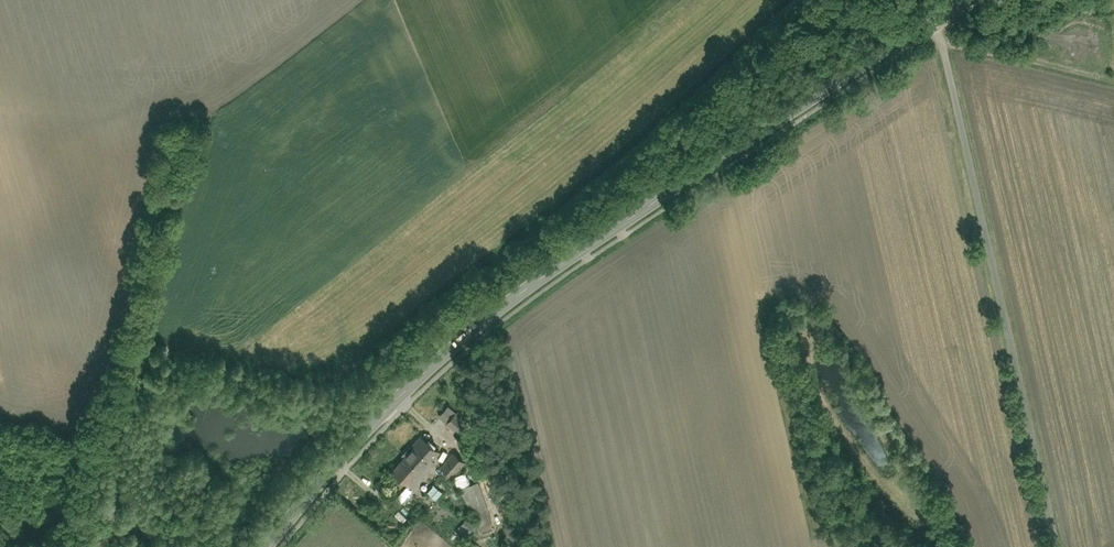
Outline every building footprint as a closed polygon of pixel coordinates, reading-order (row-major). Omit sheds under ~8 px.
[(449,409),(439,421),(458,436),(468,425),(449,409)] [(422,440),(391,474),(409,491),(441,457),(422,440)] [(456,455),(443,468),(452,478),(465,465),(456,455)] [(482,485),(464,490),(476,528),(494,523),(482,485)]
